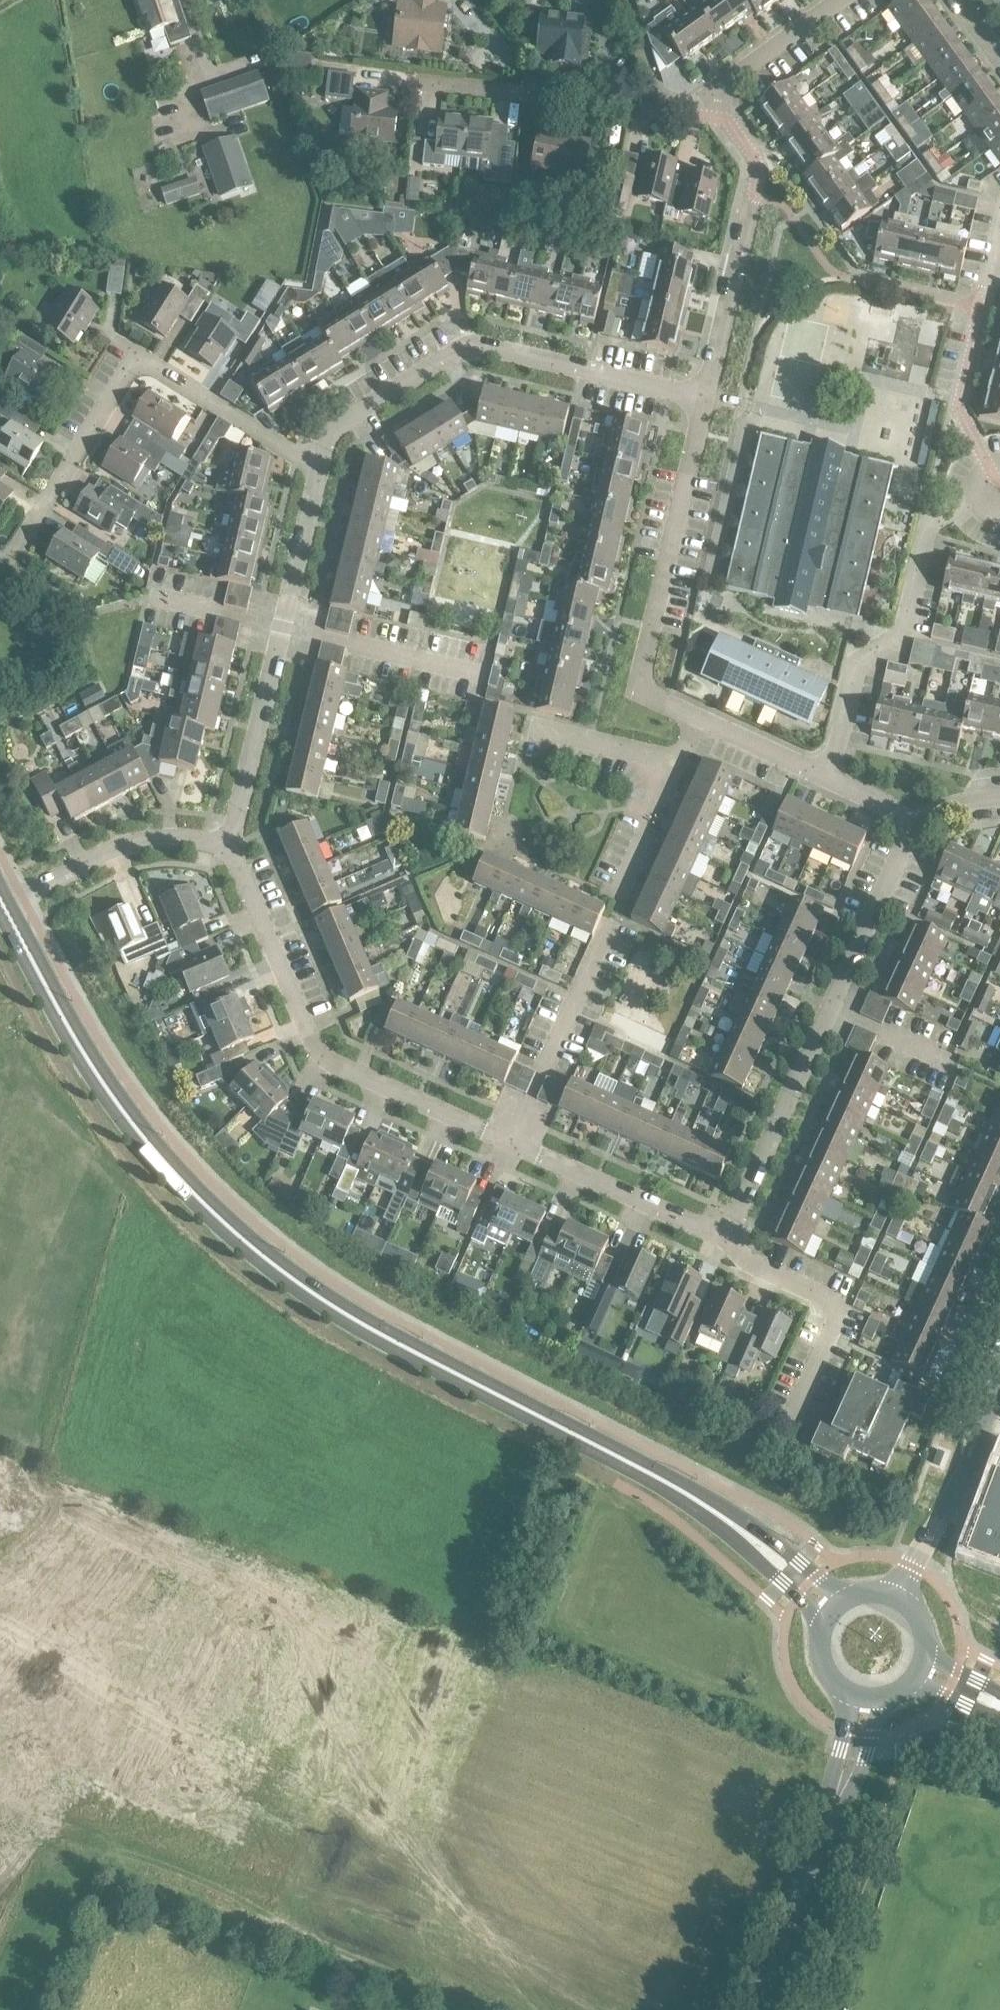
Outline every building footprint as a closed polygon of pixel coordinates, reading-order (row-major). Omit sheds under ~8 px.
[(164,29),(170,47),(191,39),(178,0),(137,0),(149,35),(164,29)] [(398,49),(440,54),(444,12),(434,11),(435,0),(415,0),(414,8),(403,7),(398,49)] [(689,12),(679,20),(701,50),(719,37),(692,1),(691,0),(680,0),(689,12)] [(692,1),(719,37),(736,24),(718,0),(706,0),(702,3),(700,0),(694,0),(692,1)] [(736,24),(754,11),(755,11),(746,0),(718,0),(736,24)] [(773,0),(746,0),(755,11),(754,11),(758,17),(776,4),(773,0)] [(930,7),(925,0),(901,0),(888,9),(901,27),(930,7)] [(930,7),(901,27),(914,45),(943,24),(930,7)] [(655,23),(645,30),(650,45),(668,69),(681,60),(684,63),(701,50),(679,20),(670,9),(654,21),(655,23)] [(955,41),(943,24),(914,45),(927,62),(955,41)] [(563,29),(544,26),(543,26),(539,55),(553,56),(552,65),(578,68),(579,59),(587,61),(590,38),(582,36),(583,28),(563,26),(563,29)] [(955,41),(927,62),(939,79),(968,59),(955,41)] [(484,43),(472,48),(479,62),(491,57),(484,43)] [(668,69),(650,45),(660,74),(668,69)] [(853,47),(852,47),(845,52),(853,62),(860,57),(853,47)] [(841,73),(849,67),(835,48),(827,53),(841,73)] [(291,57),(277,65),(281,79),(307,74),(312,73),(313,57),(294,55),(291,57)] [(860,57),(853,62),(860,73),(867,67),(860,57)] [(939,79),(947,90),(938,96),(943,103),(952,97),(981,76),(968,59),(939,79)] [(855,76),(849,67),(841,73),(848,82),(855,76)] [(351,102),(352,101),(356,102),(355,110),(360,110),(358,122),(357,122),(356,126),(358,126),(356,139),(393,143),(396,119),(390,118),(390,113),(385,112),(387,96),(353,92),(355,76),(329,72),(325,99),(351,102)] [(886,76),(878,82),(885,92),(894,86),(886,76)] [(993,93),(981,76),(952,97),(965,114),(993,93)] [(800,85),(795,79),(759,105),(772,123),(802,101),(794,89),(800,85)] [(237,80),(215,88),(225,118),(248,110),(237,80)] [(885,92),(878,82),(871,87),(878,97),(885,92)] [(894,86),(885,92),(893,102),(894,101),(901,96),(894,86)] [(866,90),(858,96),(867,107),(874,102),(866,90)] [(885,92),(878,97),(886,108),(893,102),(885,92)] [(965,114),(978,132),(999,115),(999,103),(993,93),(965,114)] [(810,111),(802,101),(772,123),(785,141),(821,115),(820,113),(815,107),(810,111)] [(874,102),(867,107),(873,116),(881,111),(874,102)] [(820,113),(821,115),(785,141),(797,158),(828,136),(820,124),(834,114),(828,107),(820,113)] [(978,132),(990,149),(999,142),(999,115),(978,132)] [(425,142),(423,166),(444,169),(446,157),(461,158),(466,119),(440,116),(437,144),(425,142)] [(903,117),(897,121),(896,122),(904,132),(911,127),(903,117)] [(461,158),(460,170),(462,170),(498,174),(500,163),(501,151),(489,150),(491,131),(492,122),(468,119),(466,119),(461,158)] [(892,142),(899,137),(891,125),(884,131),(892,142)] [(919,137),(911,127),(904,132),(911,143),(919,137)] [(543,134),(535,167),(579,178),(587,145),(543,134)] [(834,144),(828,136),(797,158),(810,175),(846,149),(853,143),(847,135),(834,144)] [(892,142),(885,147),(897,164),(912,154),(899,137),(892,142)] [(221,149),(207,153),(221,196),(251,186),(235,139),(219,145),(221,149)] [(990,149),(999,162),(999,142),(990,149)] [(810,175),(804,179),(817,196),(847,174),(846,173),(839,164),(851,155),(846,149),(810,175)] [(930,153),(929,151),(921,157),(929,167),(936,162),(930,153)] [(646,154),(635,199),(669,207),(676,176),(679,162),(646,154)] [(942,158),(936,162),(944,172),(946,170),(954,165),(947,154),(942,158)] [(919,179),(927,174),(917,161),(910,166),(919,179)] [(936,162),(929,167),(936,177),(944,172),(936,162)] [(847,174),(817,196),(830,214),(860,192),(873,183),(873,182),(868,175),(867,175),(860,180),(852,170),(847,174)] [(669,207),(669,209),(679,211),(679,213),(709,220),(719,180),(690,173),(689,179),(676,176),(669,207)] [(920,180),(906,190),(912,198),(928,187),(933,183),(927,175),(927,174),(920,180)] [(609,210),(610,211),(628,215),(636,179),(618,175),(609,210)] [(194,181),(160,192),(165,207),(199,196),(194,181)] [(968,182),(966,191),(979,193),(981,185),(968,182)] [(860,192),(830,214),(843,232),(878,206),(870,194),(877,189),(873,183),(860,192)] [(945,203),(948,192),(935,189),(932,200),(945,203)] [(906,190),(895,198),(901,206),(900,210),(899,215),(906,217),(908,218),(912,198),(906,190)] [(420,195),(407,194),(406,197),(406,201),(418,203),(419,203),(420,195)] [(953,207),(975,213),(978,199),(956,194),(953,207)] [(459,197),(456,218),(471,220),(477,220),(478,213),(471,212),(472,207),(465,207),(465,197),(459,197)] [(592,202),(581,214),(597,228),(608,215),(592,202)] [(337,221),(339,210),(328,210),(326,220),(337,221)] [(339,210),(337,221),(336,230),(339,236),(357,225),(349,211),(343,210),(339,210)] [(374,215),(349,211),(357,225),(373,223),(374,215)] [(374,215),(373,223),(382,224),(383,216),(374,215)] [(873,245),(872,252),(875,255),(874,258),(889,262),(890,258),(897,260),(898,260),(908,218),(906,217),(899,215),(896,215),(893,225),(893,224),(882,222),(882,223),(877,244),(873,245)] [(393,217),(383,216),(382,224),(392,225),(393,217)] [(908,218),(898,260),(902,261),(901,264),(917,268),(925,233),(915,231),(918,220),(908,218)] [(337,221),(326,220),(324,233),(335,234),(336,230),(337,221)] [(483,221),(481,234),(493,236),(495,223),(483,221)] [(925,233),(917,268),(931,271),(932,268),(939,270),(948,227),(937,225),(934,235),(925,233)] [(950,228),(948,227),(939,270),(944,271),(944,274),(960,278),(967,243),(957,241),(960,230),(959,230),(950,228)] [(514,231),(505,230),(501,230),(502,239),(513,240),(514,231)] [(323,240),(321,248),(333,267),(341,262),(344,254),(337,242),(332,235),(325,233),(324,233),(323,240)] [(537,234),(536,243),(542,244),(541,248),(545,249),(546,244),(547,244),(548,235),(537,234)] [(546,244),(545,249),(549,251),(550,245),(556,246),(567,248),(569,238),(548,235),(547,244),(546,244)] [(590,250),(591,240),(580,239),(579,249),(589,250),(590,250)] [(591,240),(590,250),(599,251),(600,242),(591,240)] [(415,262),(408,267),(429,302),(436,298),(438,300),(451,292),(449,290),(448,290),(443,281),(455,273),(451,247),(430,260),(430,261),(419,268),(415,262)] [(498,258),(500,253),(490,251),(488,256),(451,247),(455,273),(471,277),(468,292),(467,292),(466,297),(480,300),(481,295),(489,297),(497,264),(498,258)] [(321,248),(316,274),(325,276),(326,276),(333,267),(321,248)] [(655,273),(653,281),(657,282),(689,290),(690,283),(693,284),(697,268),(692,266),(694,256),(689,254),(665,248),(662,259),(658,258),(655,273)] [(498,258),(497,264),(489,297),(497,299),(496,304),(509,307),(518,269),(506,266),(507,261),(498,258)] [(404,260),(385,272),(393,284),(413,316),(424,309),(423,306),(429,302),(412,272),(408,267),(404,260)] [(518,269),(509,307),(522,309),(523,305),(531,307),(540,268),(531,266),(529,271),(518,269)] [(125,270),(110,268),(106,295),(122,297),(125,270)] [(540,268),(531,307),(539,309),(538,313),(551,316),(560,279),(548,276),(549,270),(540,268)] [(413,316),(393,284),(385,272),(367,283),(371,290),(393,324),(400,320),(401,323),(413,316)] [(612,273),(608,294),(618,296),(621,297),(626,275),(612,273)] [(202,274),(202,279),(204,280),(210,281),(209,283),(214,284),(215,276),(202,274)] [(316,274),(314,284),(323,286),(325,276),(316,274)] [(571,281),(560,279),(551,316),(564,319),(565,315),(573,317),(582,278),(573,276),(571,281)] [(591,280),(582,278),(573,317),(581,319),(580,323),(593,327),(594,322),(597,311),(603,289),(590,286),(591,280)] [(198,286),(197,287),(209,295),(214,287),(202,279),(198,286)] [(689,290),(657,282),(652,303),(663,305),(687,311),(691,297),(687,296),(689,290)] [(314,284),(313,294),(321,295),(323,286),(314,284)] [(197,287),(187,301),(162,286),(140,321),(165,338),(179,316),(191,324),(209,295),(197,287)] [(98,309),(67,290),(44,327),(72,344),(80,331),(83,332),(98,309)] [(371,290),(353,301),(353,302),(376,338),(388,331),(386,328),(393,324),(371,290)] [(618,296),(608,294),(605,306),(615,308),(618,296)] [(270,306),(257,298),(252,306),(266,314),(270,306)] [(290,303),(283,298),(277,307),(285,312),(290,303)] [(353,302),(335,313),(356,347),(363,343),(365,345),(376,338),(353,302)] [(663,305),(652,303),(647,323),(663,327),(679,331),(680,325),(683,326),(687,311),(663,305)] [(285,312),(277,307),(271,316),(279,321),(285,312)] [(232,319),(226,328),(206,315),(197,328),(201,331),(188,352),(212,367),(223,350),(226,352),(234,339),(246,346),(261,322),(247,313),(240,324),(232,319)] [(331,322),(320,328),(340,361),(351,354),(349,351),(356,347),(335,313),(328,317),(331,322)] [(616,316),(603,313),(602,313),(597,335),(611,338),(616,316)] [(663,327),(647,323),(642,345),(677,353),(681,338),(677,338),(679,331),(663,327)] [(319,329),(301,340),(326,381),(345,369),(342,365),(340,361),(320,328),(319,329)] [(10,346),(23,354),(7,379),(42,400),(57,375),(35,361),(42,349),(18,334),(10,346)] [(257,338),(252,347),(260,352),(265,343),(257,338)] [(301,340),(282,351),(287,360),(307,392),(326,381),(301,340)] [(246,356),(241,363),(250,368),(254,361),(260,352),(252,347),(246,356)] [(995,359),(991,358),(987,375),(991,376),(991,375),(993,376),(999,377),(999,355),(996,354),(995,359)] [(924,391),(932,361),(915,357),(908,387),(924,391)] [(274,362),(267,366),(266,367),(286,399),(293,394),(296,399),(307,392),(287,360),(276,366),(274,362)] [(259,371),(262,375),(250,382),(270,415),(283,408),(280,403),(286,399),(266,367),(259,371)] [(988,397),(999,399),(999,377),(993,376),(988,397)] [(484,390),(479,412),(473,411),(474,425),(477,423),(497,428),(505,395),(484,390)] [(187,450),(170,440),(185,416),(149,394),(134,418),(160,434),(153,445),(167,453),(178,461),(180,461),(187,450)] [(505,395),(497,428),(519,433),(527,400),(505,395)] [(979,418),(999,422),(999,399),(988,397),(987,401),(983,400),(979,418)] [(11,424),(0,442),(0,452),(28,469),(43,443),(35,438),(28,433),(35,422),(0,400),(0,417),(11,424)] [(527,400),(519,433),(540,438),(548,405),(527,400)] [(473,411),(459,418),(451,405),(432,417),(449,445),(468,433),(467,431),(474,425),(473,411)] [(569,410),(548,405),(540,438),(561,443),(569,410)] [(596,427),(594,435),(605,437),(624,442),(642,446),(644,438),(649,440),(653,425),(647,424),(614,416),(611,430),(596,426),(596,427)] [(449,445),(432,417),(413,428),(431,456),(449,445)] [(573,420),(571,429),(580,431),(582,422),(573,420)] [(394,440),(402,452),(392,458),(412,472),(412,473),(414,470),(412,468),(431,456),(413,428),(394,440)] [(571,429),(569,440),(578,442),(580,431),(571,429)] [(193,460),(204,466),(220,440),(209,433),(193,460)] [(810,447),(761,435),(760,435),(724,588),(776,600),(774,608),(805,615),(807,608),(858,620),(894,466),(842,454),(843,449),(811,442),(810,447)] [(605,437),(602,447),(603,447),(606,448),(604,459),(637,467),(643,468),(646,456),(640,455),(642,446),(624,442),(605,437)] [(122,441),(120,440),(103,467),(132,485),(143,466),(155,473),(167,453),(153,445),(149,443),(143,453),(123,440),(122,441)] [(241,452),(238,465),(229,463),(226,471),(264,480),(266,473),(271,474),(274,460),(241,452)] [(392,458),(390,466),(367,460),(361,481),(394,489),(399,468),(412,472),(392,458)] [(597,471),(595,479),(596,479),(632,488),(634,481),(639,482),(643,468),(637,467),(604,459),(601,471),(601,472),(598,471),(597,471)] [(189,467),(188,468),(196,473),(201,465),(203,466),(204,466),(193,460),(189,467)] [(189,467),(180,461),(173,473),(182,478),(188,468),(189,467)] [(564,462),(562,471),(570,473),(573,464),(572,464),(564,462)] [(0,470),(0,515),(13,494),(0,486),(7,474),(0,470)] [(222,471),(217,492),(231,496),(264,503),(264,502),(267,490),(262,488),(264,480),(226,471),(226,472),(222,471)] [(562,471),(559,482),(568,484),(570,473),(562,471)] [(425,473),(419,477),(436,488),(441,481),(436,478),(437,477),(427,472),(425,473)] [(495,486),(497,477),(487,475),(484,484),(495,486)] [(595,479),(592,489),(593,489),(597,490),(594,501),(627,509),(633,510),(636,498),(630,496),(632,488),(596,479),(595,479)] [(195,486),(187,481),(181,490),(189,495),(195,486)] [(361,481),(356,502),(389,510),(391,499),(404,502),(406,492),(394,489),(361,481)] [(463,486),(468,494),(477,488),(472,481),(463,486)] [(527,494),(529,485),(519,483),(517,492),(527,494)] [(529,485),(527,494),(537,496),(539,487),(529,485)] [(106,497),(95,490),(90,487),(75,512),(109,533),(115,524),(126,531),(142,506),(112,487),(106,497)] [(231,496),(229,505),(234,506),(231,518),(268,526),(274,504),(264,502),(264,503),(231,496)] [(441,512),(450,514),(452,504),(443,501),(441,512)] [(587,513),(585,521),(586,521),(623,530),(624,523),(630,524),(633,510),(627,509),(594,501),(591,512),(591,514),(588,513),(587,513)] [(356,502),(351,523),(384,531),(389,510),(356,502)] [(554,504),(551,514),(560,516),(563,506),(554,504)] [(170,514),(168,524),(182,527),(184,518),(170,514)] [(551,514),(549,524),(558,526),(560,516),(551,514)] [(223,528),(220,537),(263,547),(268,526),(231,518),(228,529),(223,528)] [(585,521),(583,531),(584,531),(587,532),(584,543),(618,551),(623,552),(626,540),(620,538),(623,530),(586,521),(585,521)] [(384,531),(351,523),(346,545),(378,552),(384,531)] [(168,524),(165,535),(175,537),(180,535),(182,527),(168,524)] [(78,541),(71,537),(63,532),(47,558),(84,580),(99,556),(109,562),(115,551),(84,531),(78,541)] [(436,534),(434,543),(442,545),(444,536),(436,534)] [(263,547),(220,537),(218,546),(224,547),(221,560),(258,568),(263,547)] [(434,543),(431,553),(432,553),(440,555),(442,545),(434,543)] [(577,555),(576,563),(613,572),(614,564),(620,566),(623,552),(618,551),(584,543),(581,554),(581,556),(578,555),(577,555)] [(346,545),(341,566),(373,573),(383,576),(384,576),(387,567),(376,564),(378,552),(346,545)] [(544,546),(542,555),(550,557),(551,557),(553,548),(544,546)] [(520,550),(518,561),(529,563),(539,566),(540,565),(542,555),(520,550)] [(433,574),(434,554),(418,553),(417,574),(433,574)] [(550,557),(542,555),(540,565),(548,567),(550,557)] [(951,555),(943,591),(964,596),(970,563),(965,562),(966,559),(951,555)] [(160,558),(158,567),(168,569),(170,560),(160,558)] [(212,571),(210,579),(210,581),(229,585),(248,590),(251,581),(254,582),(258,568),(221,560),(219,570),(218,572),(212,571)] [(568,583),(602,592),(604,593),(608,593),(613,595),(616,582),(611,580),(613,572),(576,563),(573,563),(568,583)] [(964,596),(962,605),(972,607),(974,607),(976,599),(985,601),(993,569),(970,563),(964,596)] [(178,583),(181,568),(170,566),(166,580),(178,583)] [(341,566),(336,587),(368,594),(373,573),(341,566)] [(983,611),(994,614),(996,604),(999,605),(999,570),(993,569),(985,601),(983,611)] [(185,585),(199,590),(205,575),(190,570),(185,585)] [(515,572),(510,593),(520,595),(524,576),(525,574),(515,572)] [(426,575),(424,586),(432,588),(434,577),(426,575)] [(559,594),(557,604),(593,612),(595,604),(601,606),(604,593),(602,592),(568,583),(565,582),(562,595),(559,594)] [(248,590),(229,585),(226,595),(250,601),(252,591),(248,590)] [(432,588),(424,586),(421,596),(430,598),(432,588)] [(336,587),(331,608),(354,614),(363,616),(373,618),(376,608),(366,606),(368,594),(336,587)] [(510,593),(506,614),(515,616),(520,595),(510,593)] [(250,601),(226,595),(224,607),(247,612),(250,601)] [(556,604),(554,613),(558,613),(558,614),(555,626),(588,633),(594,635),(597,622),(591,621),(593,612),(557,604),(556,604)] [(331,608),(328,619),(351,625),(354,614),(331,608)] [(214,630),(238,636),(240,624),(217,619),(214,630)] [(351,625),(328,619),(326,630),(348,636),(351,625)] [(503,625),(501,635),(502,636),(509,637),(510,637),(513,627),(504,625),(503,625)] [(547,645),(546,646),(547,646),(583,654),(585,647),(591,648),(594,635),(588,633),(555,626),(552,637),(552,638),(550,637),(549,637),(547,645)] [(952,644),(956,631),(934,626),(931,639),(952,644)] [(214,630),(212,641),(235,647),(238,636),(214,630)] [(212,641),(186,635),(181,657),(230,669),(235,647),(212,641)] [(501,635),(499,645),(500,645),(507,646),(509,637),(502,636),(501,635)] [(154,640),(141,637),(138,647),(151,650),(154,640)] [(778,711),(809,726),(827,686),(796,671),(800,661),(756,641),(752,651),(720,637),(702,676),(734,691),(733,692),(777,713),(778,711)] [(964,637),(962,646),(973,649),(975,639),(964,637)] [(988,642),(975,639),(973,649),(986,652),(988,642)] [(915,641),(912,652),(934,657),(935,658),(938,647),(937,646),(929,645),(915,641)] [(320,655),(343,661),(346,649),(323,643),(320,655)] [(546,646),(544,655),(545,655),(548,655),(548,657),(545,668),(578,675),(584,677),(587,664),(581,663),(583,654),(547,646),(546,646)] [(151,650),(138,647),(133,668),(146,671),(151,650)] [(948,649),(946,658),(956,660),(958,651),(948,649)] [(958,651),(956,660),(960,661),(960,662),(970,664),(968,673),(973,674),(977,656),(958,651)] [(912,652),(909,664),(931,670),(932,670),(935,658),(934,657),(912,652)] [(343,661),(320,655),(317,667),(340,672),(343,661)] [(973,674),(973,675),(982,677),(984,668),(988,669),(988,668),(997,670),(999,661),(977,656),(973,674)] [(181,657),(176,678),(190,681),(225,690),(230,669),(181,657)] [(896,675),(898,666),(888,663),(886,673),(896,675)] [(908,668),(898,666),(896,675),(906,677),(908,668)] [(340,672),(317,667),(312,688),(342,696),(355,699),(357,688),(344,685),(347,674),(340,672)] [(493,667),(491,677),(499,679),(502,669),(493,667)] [(539,679),(537,688),(573,696),(575,688),(581,690),(584,677),(578,675),(545,668),(543,679),(542,680),(539,679)] [(491,677),(486,698),(495,700),(498,690),(497,689),(499,679),(491,677)] [(144,682),(131,679),(128,689),(141,692),(141,691),(144,682)] [(411,679),(388,681),(390,698),(413,696),(411,679)] [(187,693),(182,692),(180,701),(220,711),(225,690),(190,681),(187,693)] [(144,682),(141,691),(155,694),(157,685),(144,682)] [(883,684),(880,699),(886,700),(887,697),(889,697),(892,686),(883,684)] [(312,688),(307,709),(337,716),(342,696),(312,688)] [(537,688),(534,697),(535,697),(538,698),(535,710),(568,718),(574,719),(577,706),(571,705),(573,696),(537,688)] [(141,692),(128,689),(127,692),(124,694),(130,705),(139,701),(141,692)] [(90,691),(79,696),(85,707),(96,702),(90,691)] [(946,704),(936,747),(945,749),(944,754),(956,757),(958,752),(963,729),(962,729),(967,706),(966,706),(956,703),(956,701),(958,693),(957,693),(949,691),(947,703),(946,704)] [(967,706),(962,729),(963,729),(983,734),(990,701),(969,696),(967,706)] [(872,733),(871,737),(885,741),(886,736),(894,738),(902,699),(894,697),(893,703),(892,703),(880,700),(872,733)] [(113,715),(123,710),(116,698),(107,703),(113,715)] [(410,702),(400,699),(398,709),(408,711),(410,702)] [(902,699),(894,738),(902,740),(901,744),(914,747),(915,742),(922,709),(910,707),(911,701),(902,699)] [(915,742),(914,747),(927,750),(929,746),(936,747),(946,704),(925,699),(922,709),(915,742)] [(180,701),(177,713),(182,714),(180,723),(206,729),(215,732),(220,711),(180,701)] [(983,734),(999,738),(999,703),(990,701),(983,734)] [(417,702),(415,712),(424,714),(427,705),(417,702)] [(113,715),(107,703),(98,707),(104,719),(113,715)] [(480,728),(510,735),(515,714),(485,707),(480,728)] [(307,709),(302,730),(332,737),(337,716),(307,709)] [(398,709),(396,719),(405,721),(408,711),(398,709)] [(424,714),(415,712),(412,722),(422,724),(424,714)] [(171,720),(155,717),(150,739),(200,750),(206,729),(180,723),(171,720)] [(78,718),(68,723),(74,735),(84,730),(78,718)] [(74,735),(68,723),(59,728),(66,740),(74,735)] [(480,728),(475,748),(475,749),(505,757),(510,735),(480,728)] [(302,730),(297,751),(327,758),(332,737),(302,730)] [(46,750),(55,745),(56,745),(50,733),(40,738),(46,750)] [(150,739),(145,738),(142,747),(163,752),(160,764),(195,772),(200,750),(150,739)] [(135,751),(129,740),(107,752),(109,756),(129,794),(149,783),(133,752),(135,751)] [(400,743),(390,741),(388,750),(398,753),(400,743)] [(416,747),(407,745),(404,755),(414,757),(414,756),(416,747)] [(475,749),(469,770),(500,778),(505,757),(475,749)] [(398,753),(388,750),(386,760),(396,762),(398,753)] [(327,758),(297,751),(292,772),(322,779),(327,758)] [(414,757),(404,755),(402,764),(412,767),(414,757)] [(105,766),(94,772),(110,803),(129,794),(109,756),(102,759),(105,766)] [(744,781),(703,762),(694,782),(726,796),(730,786),(740,790),(744,781)] [(94,772),(84,777),(77,765),(68,769),(71,776),(91,814),(110,803),(94,772)] [(469,770),(464,792),(495,799),(500,778),(469,770)] [(322,779),(292,772),(287,793),(317,800),(322,779)] [(67,786),(55,792),(46,775),(31,782),(50,818),(64,810),(71,824),(91,814),(71,776),(63,780),(67,786)] [(694,782),(685,802),(717,816),(726,796),(694,782)] [(390,785),(380,783),(378,793),(388,795),(390,785)] [(396,787),(394,797),(404,799),(406,789),(396,787)] [(464,792),(459,813),(490,820),(495,799),(464,792)] [(388,795),(378,793),(376,802),(386,805),(388,795)] [(772,793),(768,801),(778,806),(782,798),(772,793)] [(394,797),(392,806),(397,808),(402,809),(404,799),(394,797)] [(792,840),(806,810),(786,800),(773,831),(792,840)] [(685,802),(676,821),(708,836),(717,816),(685,802)] [(806,810),(792,840),(789,846),(797,850),(800,843),(812,849),(826,819),(806,810)] [(375,826),(384,822),(380,813),(371,817),(373,821),(375,826)] [(459,813),(454,834),(484,842),(490,820),(459,813)] [(826,819),(812,849),(832,858),(846,828),(826,819)] [(708,836),(676,821),(667,841),(698,856),(708,836)] [(388,831),(384,822),(375,826),(379,835),(388,831)] [(288,857),(317,845),(308,824),(279,837),(288,857)] [(759,825),(755,834),(763,838),(768,829),(760,825),(759,825)] [(866,837),(846,828),(832,858),(852,867),(866,837)] [(744,829),(740,838),(751,843),(755,834),(744,829)] [(755,834),(751,843),(750,843),(759,847),(763,838),(755,834)] [(698,856),(667,841),(658,861),(689,875),(698,856)] [(317,845),(288,857),(296,877),(325,865),(317,845)] [(951,845),(935,880),(930,890),(939,894),(944,884),(954,889),(970,854),(951,845)] [(390,860),(399,856),(395,847),(386,851),(390,860)] [(970,854),(954,889),(973,897),(989,862),(970,854)] [(403,865),(399,856),(390,860),(393,869),(403,865)] [(493,893),(505,865),(485,856),(473,885),(493,893)] [(658,861),(649,881),(680,895),(689,875),(658,861)] [(706,873),(722,880),(727,869),(711,862),(706,873)] [(989,862),(973,897),(992,906),(999,888),(999,868),(989,862)] [(741,864),(737,873),(745,877),(750,868),(741,864)] [(325,865),(296,877),(305,897),(334,885),(325,865)] [(505,865),(493,893),(489,902),(497,906),(501,897),(512,902),(525,874),(505,865)] [(768,870),(764,879),(774,883),(778,875),(768,870)] [(737,873),(732,883),(741,887),(745,877),(737,873)] [(525,874),(512,902),(524,907),(521,916),(529,920),(532,911),(545,883),(525,874)] [(787,879),(778,875),(774,883),(783,887),(787,879)] [(755,893),(759,883),(751,879),(746,889),(755,893)] [(680,895),(649,881),(640,900),(671,915),(680,895)] [(545,883),(532,911),(552,920),(565,892),(545,883)] [(343,905),(334,885),(305,897),(314,917),(343,905)] [(160,901),(178,943),(167,947),(170,956),(197,945),(196,944),(209,939),(201,922),(203,921),(195,903),(199,901),(192,887),(175,895),(172,889),(160,894),(162,900),(160,901)] [(813,901),(817,893),(807,888),(803,897),(813,901)] [(992,906),(999,910),(999,888),(992,906)] [(565,892),(552,920),(572,929),(585,900),(565,892)] [(415,893),(405,897),(409,907),(419,903),(415,893)] [(826,897),(817,893),(813,901),(822,905),(826,897)] [(783,917),(814,931),(823,911),(792,898),(783,917)] [(585,900),(572,929),(592,938),(605,909),(585,900)] [(640,900),(631,920),(672,939),(676,929),(667,925),(671,915),(640,900)] [(372,915),(367,903),(315,925),(324,945),(353,933),(349,924),(372,915)] [(419,903),(409,907),(413,916),(423,912),(419,903)] [(719,912),(719,913),(727,916),(732,907),(723,903),(719,912)] [(149,953),(144,942),(145,941),(130,907),(105,918),(119,952),(120,952),(125,963),(149,953)] [(737,910),(733,919),(742,923),(746,913),(737,910)] [(936,927),(941,916),(929,911),(925,922),(936,927)] [(727,916),(719,913),(715,922),(723,926),(727,916)] [(954,922),(941,916),(936,927),(949,933),(954,922)] [(783,917),(774,937),(805,951),(814,931),(783,917)] [(742,923),(733,919),(729,928),(737,932),(742,923)] [(915,923),(906,942),(939,957),(948,938),(915,923)] [(167,947),(158,926),(145,931),(158,962),(170,956),(167,947)] [(974,944),(979,934),(966,928),(961,939),(974,944)] [(472,945),(476,936),(466,931),(462,941),(472,945)] [(362,953),(353,933),(324,945),(333,965),(362,953)] [(991,939),(979,934),(974,944),(986,950),(991,939)] [(486,940),(476,936),(472,945),(481,950),(486,940)] [(805,951),(774,937),(765,957),(796,971),(805,951)] [(504,950),(514,954),(517,947),(497,938),(490,955),(500,959),(504,950)] [(424,943),(415,939),(411,949),(420,953),(424,943)] [(439,939),(435,948),(440,950),(444,952),(448,943),(439,939)] [(714,946),(706,942),(702,953),(710,956),(714,946)] [(939,957),(906,942),(901,953),(898,961),(931,976),(939,957)] [(457,947),(448,943),(444,952),(453,957),(457,947)] [(170,956),(166,967),(170,977),(182,971),(191,993),(227,978),(215,950),(202,956),(197,945),(170,956)] [(420,953),(411,949),(407,958),(416,962),(420,953)] [(715,959),(724,962),(728,953),(719,949),(715,959)] [(504,950),(500,959),(509,964),(514,954),(504,950)] [(362,953),(333,965),(342,985),(371,973),(369,970),(362,953)] [(991,958),(991,957),(981,953),(976,962),(987,967),(991,958)] [(514,954),(509,964),(519,968),(524,958),(514,954)] [(170,956),(158,962),(156,968),(157,971),(163,974),(166,967),(170,956)] [(488,961),(479,957),(475,966),(484,970),(488,961)] [(796,971),(765,957),(756,977),(787,991),(796,971)] [(545,958),(541,967),(544,968),(553,972),(554,971),(557,964),(557,963),(545,958)] [(724,962),(715,959),(711,968),(720,972),(724,962)] [(488,961),(484,970),(493,974),(498,965),(488,961)] [(931,976),(898,961),(894,969),(889,980),(922,995),(931,976)] [(995,961),(990,973),(999,977),(999,963),(995,961)] [(295,975),(314,971),(312,962),(293,967),(295,975)] [(371,973),(342,985),(350,1005),(379,992),(373,979),(385,974),(381,965),(369,970),(371,973)] [(553,972),(544,968),(539,977),(549,981),(553,972)] [(553,972),(549,981),(559,986),(563,976),(553,972)] [(528,978),(519,974),(515,983),(524,987),(528,978)] [(597,974),(597,992),(609,992),(609,974),(597,974)] [(756,977),(747,997),(778,1011),(787,991),(756,977)] [(537,982),(528,978),(524,987),(533,991),(537,982)] [(922,995),(889,980),(887,984),(881,998),(891,1003),(913,1014),(922,995)] [(533,991),(532,993),(544,998),(549,987),(537,982),(533,991)] [(968,982),(964,991),(974,996),(978,987),(968,982)] [(979,998),(989,1003),(995,990),(984,985),(979,998)] [(206,987),(193,992),(198,1003),(211,998),(206,987)] [(701,989),(697,998),(706,1002),(710,992),(701,989)] [(974,996),(964,991),(960,1000),(970,1005),(974,996)] [(211,998),(198,1003),(202,1013),(204,1013),(212,1033),(246,1019),(237,999),(228,1003),(224,992),(211,998)] [(891,1003),(881,998),(870,993),(865,1004),(886,1014),(891,1003)] [(743,1007),(733,1003),(729,1012),(738,1017),(769,1031),(778,1011),(747,997),(743,1007)] [(697,998),(693,1007),(701,1011),(706,1002),(697,998)] [(989,1003),(979,998),(973,1010),(984,1015),(989,1003)] [(398,1004),(388,1026),(385,1033),(405,1042),(418,1013),(398,1004)] [(886,1014),(865,1004),(860,1015),(882,1025),(886,1014)] [(438,1022),(418,1013),(405,1042),(425,1051),(438,1022)] [(438,1022),(425,1051),(445,1060),(458,1031),(457,1030),(462,1019),(454,1015),(449,1027),(438,1022)] [(738,1017),(730,1037),(760,1051),(769,1031),(738,1017)] [(212,1033),(221,1053),(210,1058),(215,1069),(250,1053),(246,1044),(254,1040),(246,1019),(212,1033)] [(458,1031),(445,1060),(465,1068),(478,1039),(466,1034),(470,1023),(462,1019),(457,1030),(458,1031)] [(950,1019),(946,1028),(957,1034),(961,1024),(950,1019)] [(967,1022),(962,1034),(973,1039),(978,1027),(967,1022)] [(704,1024),(701,1032),(712,1037),(715,1029),(704,1024)] [(854,1027),(850,1038),(871,1048),(876,1037),(854,1027)] [(692,1032),(684,1028),(680,1037),(688,1041),(692,1032)] [(973,1039),(962,1034),(956,1047),(967,1052),(973,1039)] [(616,1039),(613,1038),(606,1035),(602,1044),(612,1048),(616,1039)] [(688,1041),(680,1037),(675,1046),(684,1050),(688,1041)] [(760,1051),(730,1037),(721,1056),(752,1070),(760,1051)] [(871,1048),(850,1038),(845,1048),(856,1053),(866,1058),(871,1048)] [(498,1048),(478,1039),(465,1068),(485,1077),(498,1048)] [(498,1048),(485,1077),(505,1086),(515,1063),(518,1057),(522,1048),(502,1039),(498,1048)] [(625,1044),(616,1039),(612,1048),(621,1053),(625,1044)] [(630,1057),(629,1061),(636,1064),(637,1060),(641,1062),(645,1053),(635,1048),(630,1057)] [(655,1057),(645,1053),(641,1062),(651,1066),(655,1057)] [(866,1058),(856,1053),(847,1072),(880,1087),(889,1068),(866,1058)] [(752,1070),(721,1056),(712,1076),(743,1090),(752,1070)] [(655,1057),(651,1066),(661,1071),(665,1062),(655,1057)] [(230,1062),(215,1069),(196,1077),(201,1090),(221,1081),(231,1091),(247,1107),(276,1079),(264,1067),(259,1068),(256,1066),(245,1077),(230,1062)] [(999,1065),(990,1062),(986,1071),(999,1077),(999,1064),(999,1065)] [(515,1063),(505,1086),(516,1091),(526,1068),(515,1063)] [(536,1073),(526,1068),(516,1091),(526,1095),(536,1073)] [(694,1075),(685,1071),(681,1080),(690,1084),(694,1075)] [(847,1072),(838,1091),(871,1106),(876,1095),(885,1099),(888,1091),(880,1087),(847,1072)] [(694,1075),(690,1084),(699,1089),(704,1079),(694,1075)] [(969,1082),(958,1077),(954,1086),(964,1091),(969,1082)] [(548,1105),(558,1083),(548,1078),(538,1100),(548,1105)] [(276,1079),(247,1107),(263,1124),(272,1133),(267,1146),(279,1151),(288,1132),(291,1126),(276,1112),(287,1101),(289,1099),(286,1096),(288,1091),(276,1079)] [(679,1080),(674,1091),(678,1093),(675,1099),(682,1102),(690,1084),(681,1080),(679,1080)] [(569,1088),(559,1110),(579,1119),(591,1091),(571,1082),(569,1088)] [(558,1083),(548,1105),(559,1110),(569,1088),(558,1083)] [(729,1102),(733,1093),(723,1088),(719,1098),(720,1098),(729,1102)] [(591,1091),(579,1119),(599,1127),(611,1099),(591,1091)] [(838,1091),(830,1110),(863,1125),(871,1106),(838,1091)] [(743,1097),(733,1093),(729,1102),(730,1103),(738,1107),(743,1097)] [(631,1108),(611,1099),(599,1127),(619,1136),(631,1108)] [(631,1108),(619,1136),(639,1145),(651,1117),(640,1112),(644,1102),(636,1099),(631,1108)] [(929,1099),(925,1108),(935,1113),(939,1104),(929,1099)] [(291,1126),(288,1132),(299,1137),(301,1134),(321,1142),(334,1110),(315,1102),(311,1110),(300,1106),(297,1111),(291,1126)] [(955,1111),(945,1106),(941,1115),(951,1120),(955,1111)] [(935,1113),(925,1108),(921,1117),(931,1122),(935,1113)] [(678,1109),(671,1125),(671,1126),(659,1154),(679,1163),(691,1135),(680,1129),(687,1112),(678,1109)] [(334,1110),(321,1142),(340,1151),(337,1158),(348,1163),(361,1132),(350,1127),(354,1118),(334,1110)] [(863,1125),(830,1110),(821,1128),(854,1143),(863,1125)] [(941,1115),(937,1124),(947,1129),(951,1120),(941,1115)] [(671,1125),(651,1117),(639,1145),(659,1154),(671,1126),(671,1125)] [(986,1136),(999,1142),(999,1120),(995,1117),(986,1136)] [(691,1135),(679,1163),(699,1172),(711,1143),(716,1132),(708,1128),(703,1139),(691,1135)] [(854,1143),(821,1128),(813,1147),(846,1162),(854,1143)] [(375,1138),(372,1136),(359,1168),(380,1177),(395,1141),(380,1134),(375,1138)] [(912,1136),(908,1145),(918,1150),(922,1141),(912,1136)] [(986,1136),(978,1154),(999,1164),(999,1142),(986,1136)] [(376,1186),(375,1187),(394,1196),(395,1196),(384,1220),(395,1225),(396,1225),(403,1210),(408,1200),(419,1173),(418,1172),(408,1168),(413,1158),(414,1155),(411,1153),(411,1147),(395,1141),(380,1177),(376,1186)] [(711,1143),(699,1172),(719,1180),(731,1152),(711,1143)] [(938,1147),(928,1143),(924,1152),(934,1157),(938,1148),(938,1147)] [(918,1150),(908,1145),(904,1154),(906,1155),(914,1159),(918,1150)] [(813,1147),(804,1165),(837,1180),(846,1162),(813,1147)] [(934,1157),(924,1152),(920,1161),(930,1165),(934,1157)] [(978,1154),(969,1173),(999,1187),(999,1164),(978,1154)] [(419,1173),(408,1200),(418,1204),(417,1205),(420,1206),(437,1214),(442,1205),(456,1173),(435,1164),(434,1167),(430,1177),(419,1173)] [(837,1180),(804,1165),(796,1184),(829,1199),(837,1180)] [(348,1196),(359,1172),(346,1167),(336,1190),(348,1195),(348,1196)] [(436,1216),(436,1218),(459,1229),(457,1233),(467,1237),(469,1231),(470,1228),(483,1201),(481,1200),(470,1195),(474,1187),(476,1182),(475,1181),(456,1173),(442,1205),(437,1214),(436,1216)] [(961,1191),(993,1206),(999,1190),(999,1187),(969,1173),(961,1191)] [(898,1174),(894,1183),(904,1188),(908,1179),(906,1178),(898,1174)] [(277,1196),(286,1186),(276,1178),(268,1188),(277,1196)] [(919,1184),(908,1179),(904,1188),(914,1193),(919,1184)] [(904,1188),(894,1183),(890,1192),(900,1197),(904,1188)] [(796,1184),(788,1202),(820,1217),(829,1199),(796,1184)] [(950,1186),(946,1195),(957,1200),(951,1211),(960,1215),(983,1226),(984,1224),(993,1206),(961,1191),(950,1186)] [(301,1188),(296,1200),(309,1205),(314,1193),(301,1188)] [(914,1193),(904,1188),(900,1197),(910,1201),(914,1193)] [(336,1190),(332,1199),(344,1204),(348,1195),(336,1190)] [(478,1230),(477,1229),(472,1242),(484,1247),(487,1239),(506,1248),(512,1236),(511,1235),(525,1204),(505,1195),(499,1209),(489,1205),(478,1230)] [(820,1217),(788,1202),(779,1221),(812,1236),(820,1217)] [(542,1211),(525,1204),(511,1235),(512,1236),(531,1245),(541,1224),(546,1213),(542,1211)] [(889,1215),(878,1211),(874,1219),(884,1224),(889,1215)] [(960,1215),(952,1232),(985,1248),(994,1229),(984,1224),(983,1226),(960,1215)] [(894,1218),(890,1227),(901,1231),(905,1223),(894,1218)] [(884,1224),(874,1219),(870,1228),(880,1233),(884,1224)] [(812,1236),(779,1221),(770,1240),(803,1255),(812,1236)] [(567,1223),(562,1235),(552,1231),(530,1280),(546,1287),(554,1269),(568,1275),(587,1232),(567,1223)] [(531,1246),(529,1250),(540,1255),(551,1232),(552,1230),(541,1224),(531,1245),(531,1246)] [(901,1231),(890,1227),(886,1236),(896,1240),(901,1231)] [(568,1275),(567,1277),(587,1286),(589,1282),(600,1287),(612,1259),(601,1254),(607,1241),(587,1232),(568,1275)] [(952,1232),(943,1251),(977,1266),(985,1248),(952,1232)] [(373,1251),(382,1255),(387,1244),(387,1243),(378,1239),(373,1251)] [(861,1248),(857,1256),(868,1261),(872,1252),(861,1248)] [(540,1255),(529,1250),(524,1261),(535,1266),(539,1259),(540,1255)] [(629,1250),(613,1287),(637,1297),(653,1261),(629,1250)] [(835,1263),(851,1270),(856,1258),(841,1251),(835,1263)] [(943,1251),(935,1270),(968,1285),(977,1266),(943,1251)] [(409,1253),(403,1267),(412,1272),(418,1258),(409,1253)] [(877,1255),(873,1264),(883,1269),(888,1260),(877,1255)] [(856,1258),(853,1265),(863,1270),(868,1261),(857,1256),(856,1258)] [(883,1269),(873,1264),(869,1273),(879,1277),(883,1269)] [(699,1280),(674,1269),(657,1306),(673,1313),(662,1336),(671,1340),(681,1345),(683,1346),(694,1320),(700,1306),(690,1301),(699,1280)] [(968,1285),(935,1270),(926,1288),(959,1304),(968,1285)] [(468,1298),(475,1281),(458,1273),(451,1291),(468,1298)] [(602,1286),(601,1288),(581,1330),(597,1336),(617,1293),(602,1286)] [(926,1288),(918,1307),(951,1322),(959,1304),(926,1288)] [(699,1334),(724,1345),(727,1338),(744,1301),(718,1290),(702,1326),(699,1334)] [(871,1296),(860,1291),(856,1301),(866,1306),(871,1296)] [(537,1307),(530,1321),(542,1327),(549,1312),(537,1307)] [(951,1322),(918,1307),(909,1326),(942,1341),(951,1322)] [(738,1343),(728,1366),(725,1374),(737,1379),(741,1370),(744,1372),(754,1349),(762,1352),(759,1358),(762,1363),(767,1365),(770,1363),(773,1357),(775,1358),(791,1322),(765,1311),(752,1341),(741,1336),(738,1343)] [(876,1333),(880,1324),(881,1323),(870,1318),(865,1328),(876,1333)] [(909,1326),(900,1345),(934,1360),(942,1341),(909,1326)] [(876,1333),(865,1328),(861,1337),(872,1341),(876,1333)] [(724,1345),(717,1361),(728,1366),(738,1343),(727,1338),(724,1345)] [(681,1345),(671,1340),(666,1351),(677,1356),(681,1345)] [(572,1357),(589,1365),(596,1349),(578,1342),(572,1357)] [(934,1360),(900,1345),(892,1363),(925,1379),(934,1360)] [(622,1362),(617,1373),(627,1377),(632,1366),(622,1362)] [(816,1434),(810,1447),(843,1462),(848,1451),(886,1469),(910,1416),(921,1421),(931,1399),(900,1385),(905,1376),(894,1371),(885,1391),(855,1378),(830,1431),(820,1426),(816,1434)] [(729,1395),(720,1391),(718,1397),(726,1401),(729,1395)] [(986,1499),(991,1501),(987,1514),(999,1519),(999,1479),(996,1490),(990,1488),(986,1499)] [(970,1556),(999,1567),(999,1519),(987,1514),(981,1529),(975,1526),(971,1537),(977,1540),(970,1556)]
